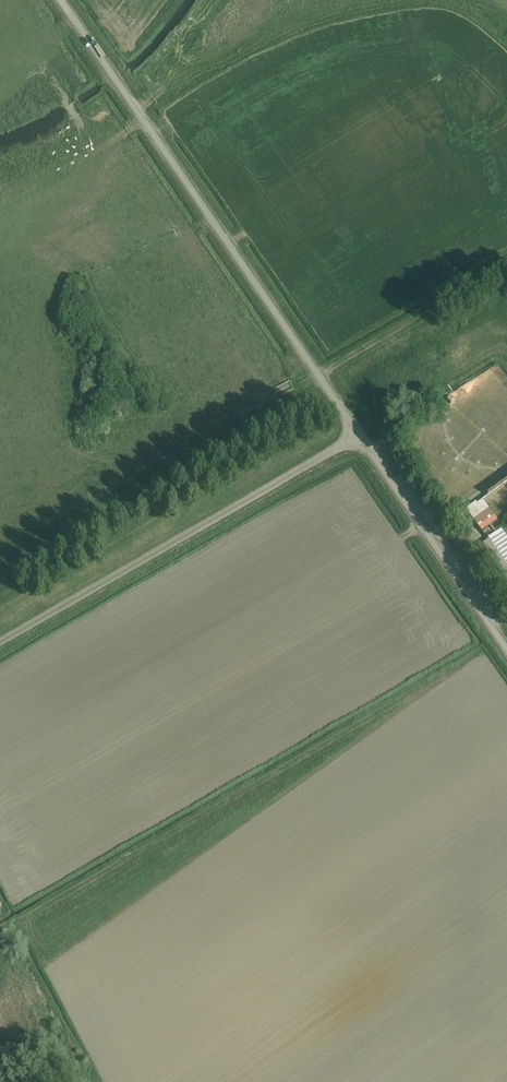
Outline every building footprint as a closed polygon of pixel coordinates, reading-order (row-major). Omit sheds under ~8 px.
[(492,486),(487,490),(490,495),(502,486),(498,482),(492,486)] [(473,501),(462,509),(465,514),(477,530),(487,522),(475,507),(476,506),(473,501)] [(477,548),(497,576),(506,568),(506,537),(502,530),(477,548)] [(483,533),(477,538),(482,544),(488,540),(483,533)]
